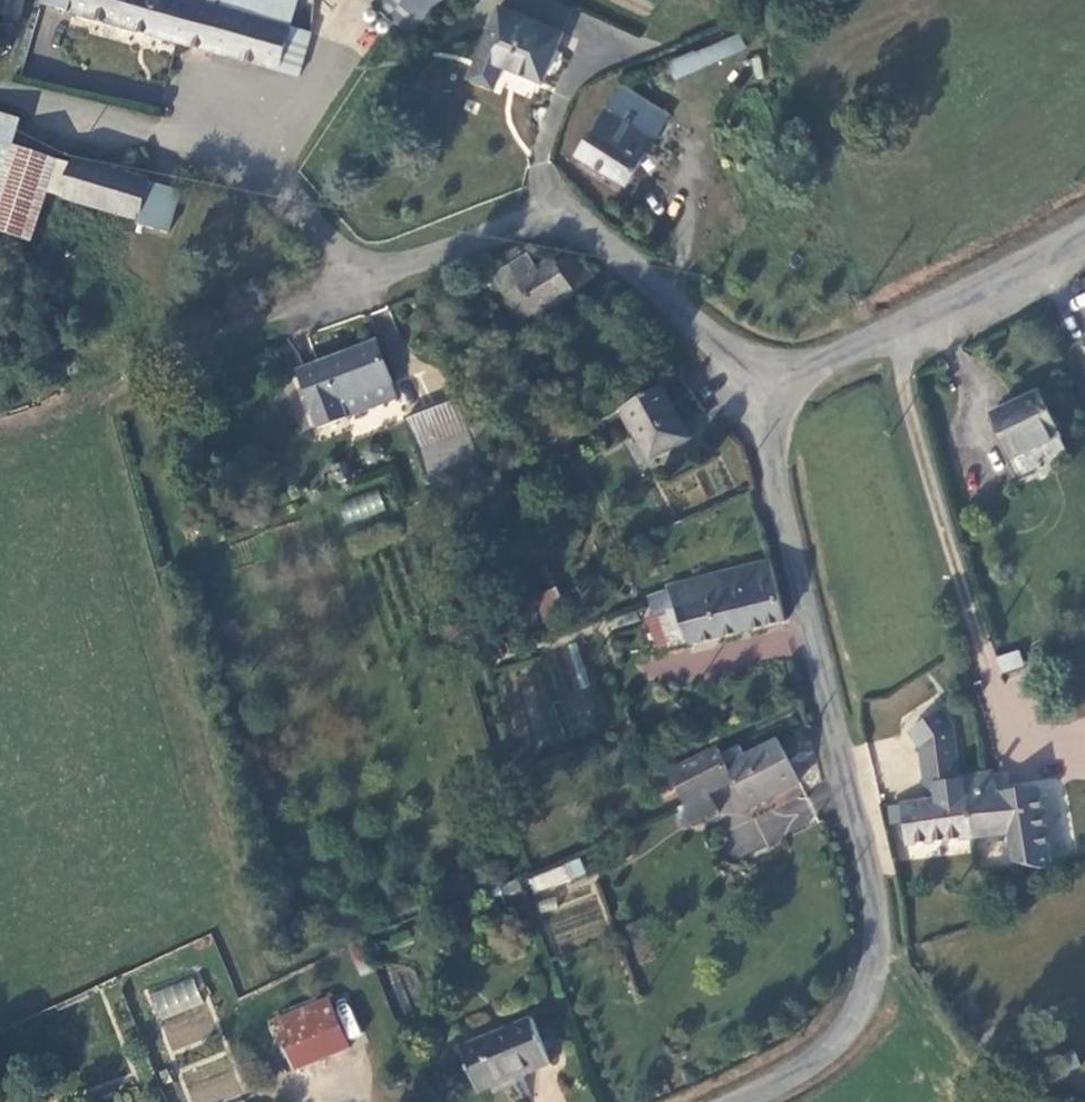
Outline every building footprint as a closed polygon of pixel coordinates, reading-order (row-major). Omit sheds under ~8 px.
[(17,21),(24,0),(0,0),(0,15),(17,21)] [(291,29),(190,0),(42,0),(41,4),(297,80),(310,35),(291,29)] [(291,29),(299,3),(290,0),(190,0),(291,29)] [(411,35),(442,0),(371,0),(411,35)] [(506,6),(564,30),(573,8),(553,0),(509,0),(506,6)] [(502,6),(472,77),(496,87),(506,64),(545,80),(565,32),(502,6)] [(0,15),(0,67),(2,68),(17,21),(0,15)] [(673,76),(746,52),(740,35),(667,59),(673,76)] [(599,112),(575,157),(628,186),(667,118),(615,91),(602,115),(599,112)] [(0,111),(0,196),(14,149),(22,120),(0,111)] [(35,241),(51,190),(59,164),(14,149),(0,196),(0,231),(35,241)] [(76,163),(73,169),(66,196),(65,200),(138,226),(136,231),(167,242),(181,200),(167,194),(165,200),(150,196),(152,189),(145,186),(147,183),(115,169),(112,175),(76,163)] [(59,164),(51,190),(66,196),(73,169),(59,164)] [(528,260),(494,277),(522,324),(529,318),(536,314),(538,317),(576,296),(586,277),(572,260),(560,267),(553,261),(539,269),(528,260)] [(376,345),(297,373),(319,432),(397,405),(391,386),(392,386),(376,345)] [(662,387),(622,409),(650,458),(689,436),(662,387)] [(1005,467),(1017,486),(1071,457),(1038,391),(991,414),(1014,461),(1005,467)] [(456,400),(403,422),(428,480),(480,461),(456,400)] [(555,419),(549,421),(556,441),(562,438),(555,419)] [(338,503),(346,523),(385,509),(377,489),(338,503)] [(787,624),(772,563),(656,591),(659,611),(681,607),(689,645),(787,624)] [(549,585),(531,602),(542,613),(559,596),(549,585)] [(681,607),(659,611),(655,613),(662,648),(689,645),(681,607)] [(1005,673),(1025,665),(1020,651),(1000,660),(1005,673)] [(908,848),(968,842),(961,777),(959,746),(946,711),(913,730),(923,746),(923,779),(936,780),(937,801),(923,803),(888,805),(890,821),(904,820),(908,848)] [(723,754),(720,747),(670,770),(685,802),(680,806),(688,818),(715,806),(711,793),(735,782),(746,805),(800,781),(781,743),(745,757),(741,747),(723,754)] [(1039,796),(994,796),(990,773),(961,777),(968,842),(1013,838),(1015,846),(1006,846),(1009,870),(1045,870),(1039,796)] [(923,779),(923,803),(937,801),(936,780),(923,779)] [(528,876),(533,892),(585,876),(580,861),(528,876)] [(193,977),(146,993),(156,1021),(203,1005),(193,977)] [(329,999),(276,1021),(297,1070),(348,1046),(329,999)] [(483,1093),(550,1063),(532,1018),(463,1048),(483,1093)] [(1068,1073),(1076,1069),(1070,1054),(1062,1059),(1068,1073)]
